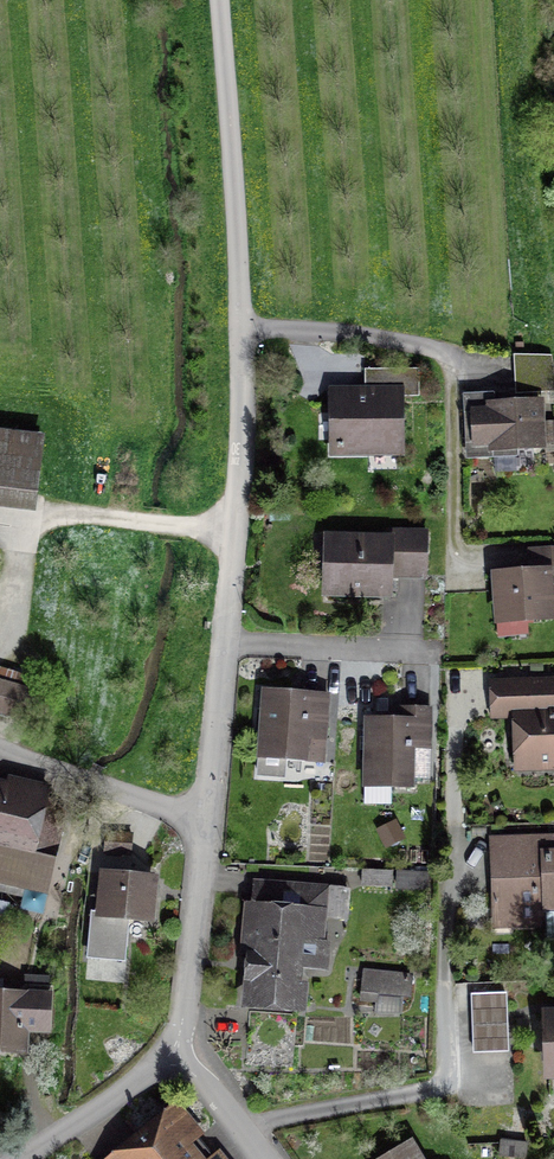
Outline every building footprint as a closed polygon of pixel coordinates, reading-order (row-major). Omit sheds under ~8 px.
[(550,360),(517,364),(520,393),(553,390),(550,360)] [(407,396),(331,395),(331,463),(406,463),(407,396)] [(546,406),(477,412),(481,458),(550,453),(546,406)] [(37,514),(44,441),(0,437),(0,510),(37,514)] [(428,537),(397,536),(397,541),(395,587),(427,588),(428,537)] [(397,541),(327,539),(325,610),(394,612),(395,587),(397,541)] [(496,582),(501,635),(553,630),(553,552),(529,554),(531,578),(496,582)] [(516,725),(519,781),(553,780),(553,687),(491,690),(493,726),(516,725)] [(0,688),(0,722),(25,728),(33,696),(0,688)] [(334,702),(268,697),(263,765),(329,770),(334,702)] [(402,727),(367,726),(365,794),(417,796),(418,759),(436,759),(437,715),(402,713),(402,727)] [(0,780),(0,888),(50,900),(75,798),(0,780)] [(492,844),(496,935),(553,932),(553,841),(492,844)] [(391,870),(364,870),(363,886),(391,886),(391,870)] [(428,872),(401,871),(400,888),(427,889),(428,872)] [(165,879),(101,875),(95,962),(131,965),(133,926),(161,928),(165,879)] [(334,890),(255,885),(247,1014),(308,1018),(310,977),(329,978),(334,890)] [(408,981),(366,978),(364,1001),(407,1004),(408,981)] [(0,996),(0,1062),(30,1063),(31,1040),(57,1041),(58,997),(0,996)] [(509,1000),(469,1002),(472,1058),(512,1056),(509,1000)] [(168,1117),(116,1158),(203,1158),(168,1117)] [(398,1158),(423,1158),(415,1148),(398,1158)]
